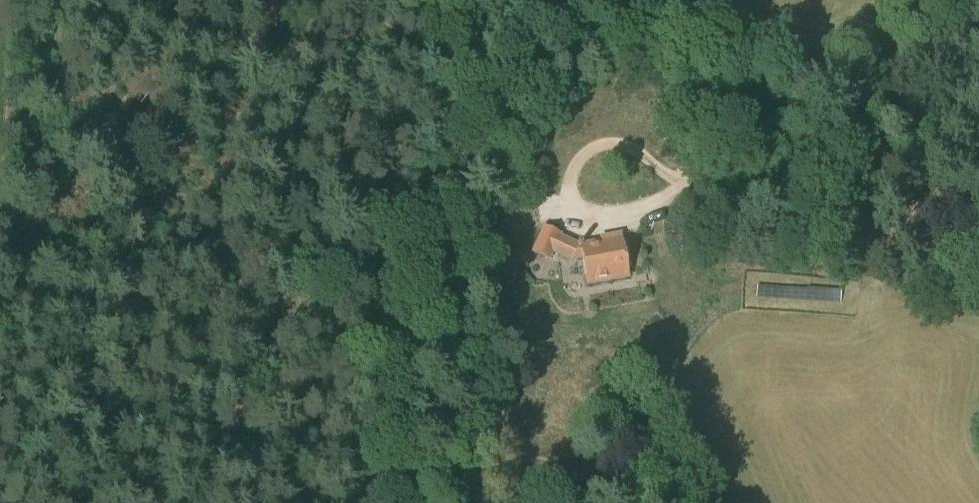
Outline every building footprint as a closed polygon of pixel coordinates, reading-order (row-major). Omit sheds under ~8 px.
[(575,244),(563,238),(563,236),(545,227),(533,252),(549,260),(553,252),(569,260),(583,258),(588,283),(629,277),(623,236),(609,238),(610,241),(580,246),(579,243),(575,244)]
